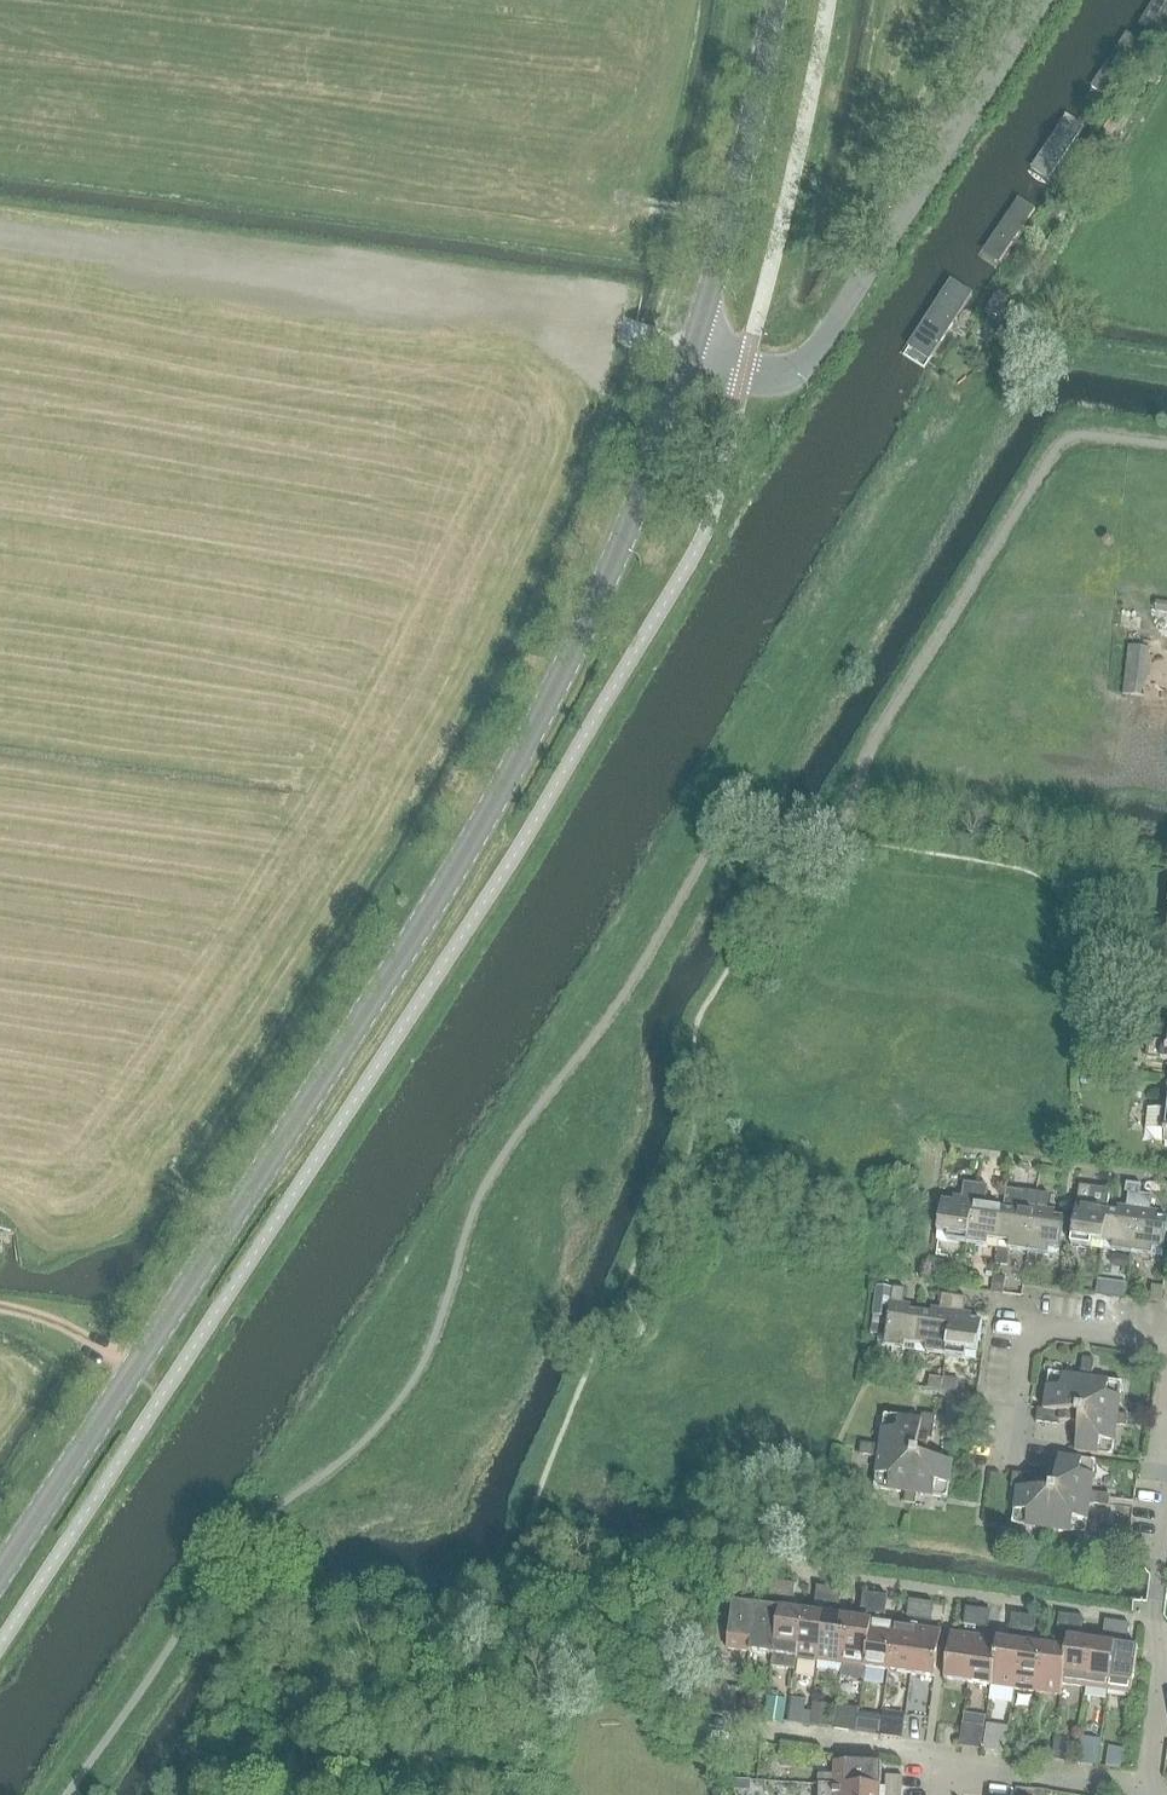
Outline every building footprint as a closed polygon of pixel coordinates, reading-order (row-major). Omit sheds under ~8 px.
[(1105,141),(1093,134),(1084,149),(1095,156),(1105,141)] [(1065,208),(1055,202),(1045,219),(1054,225),(1065,208)] [(998,317),(1006,303),(1005,302),(1004,302),(994,296),(986,310),(996,315),(998,317)] [(1155,601),(1154,611),(1166,613),(1166,603),(1155,601)] [(1146,698),(1152,649),(1126,646),(1120,695),(1146,698)] [(1147,1023),(1145,1041),(1148,1042),(1146,1059),(1166,1061),(1166,1026),(1147,1023)] [(1126,1064),(1126,1073),(1140,1074),(1140,1065),(1126,1064)] [(1080,1084),(1092,1085),(1093,1073),(1081,1072),(1080,1084)] [(1166,1111),(1158,1110),(1149,1109),(1146,1130),(1155,1142),(1163,1143),(1166,1143),(1166,1103),(1166,1111)] [(966,1244),(975,1184),(963,1183),(960,1204),(941,1201),(935,1240),(966,1244)] [(1101,1250),(1131,1254),(1140,1194),(1141,1185),(1126,1183),(1124,1193),(1128,1193),(1125,1214),(1106,1211),(1101,1250)] [(966,1244),(997,1248),(1002,1210),(984,1207),(987,1186),(975,1184),(966,1244)] [(1109,1190),(1078,1186),(1070,1245),(1101,1250),(1106,1211),(1109,1190)] [(1002,1210),(997,1248),(1027,1253),(1036,1193),(1024,1191),(1024,1192),(1005,1189),(1002,1210)] [(1048,1195),(1036,1193),(1027,1253),(1058,1257),(1064,1219),(1045,1216),(1048,1195)] [(1140,1194),(1131,1254),(1162,1258),(1166,1224),(1166,1220),(1148,1217),(1152,1196),(1140,1194)] [(937,1270),(936,1284),(949,1286),(951,1271),(937,1270)] [(1071,1290),(1073,1273),(1061,1271),(1058,1288),(1071,1290)] [(994,1277),(991,1293),(1002,1294),(1004,1278),(994,1277)] [(1116,1283),(1114,1296),(1123,1297),(1125,1284),(1116,1283)] [(871,1323),(885,1325),(891,1287),(876,1285),(871,1323)] [(1152,1286),(1150,1301),(1161,1303),(1163,1288),(1152,1286)] [(893,1349),(914,1352),(920,1313),(902,1311),(905,1289),(892,1288),(885,1336),(878,1335),(875,1353),(892,1355),(893,1349)] [(938,1316),(920,1313),(914,1352),(945,1356),(953,1297),(941,1295),(938,1316)] [(965,1298),(953,1297),(945,1356),(976,1360),(981,1322),(962,1319),(965,1298)] [(1043,1410),(1037,1409),(1035,1423),(1059,1427),(1059,1423),(1078,1425),(1074,1452),(1111,1457),(1116,1426),(1125,1427),(1127,1416),(1117,1415),(1122,1384),(1091,1379),(1093,1360),(1082,1359),(1079,1378),(1048,1374),(1043,1410)] [(929,1377),(927,1389),(939,1391),(941,1378),(929,1377)] [(960,1379),(942,1377),(941,1391),(959,1393),(960,1379)] [(903,1503),(908,1504),(914,1505),(916,1495),(947,1499),(952,1462),(925,1459),(928,1440),(932,1440),(935,1417),(921,1415),(920,1421),(884,1416),(879,1446),(860,1443),(858,1455),(877,1458),(873,1489),(904,1493),(903,1503)] [(1091,1493),(1095,1462),(1058,1457),(1054,1484),(1035,1481),(1036,1477),(1012,1474),(1010,1488),(1016,1489),(1011,1525),(1042,1530),(1041,1539),(1052,1541),(1054,1531),(1085,1535),(1089,1504),(1108,1507),(1110,1495),(1091,1493)] [(748,1578),(736,1576),(733,1593),(745,1595),(748,1578)] [(780,1600),(783,1583),(770,1581),(768,1598),(780,1600)] [(780,1600),(792,1601),(795,1584),(783,1583),(780,1600)] [(826,1606),(828,1589),(816,1587),(814,1604),(826,1606)] [(826,1606),(838,1608),(841,1591),(828,1589),(826,1606)] [(872,1612),(875,1596),(862,1594),(860,1611),(872,1612)] [(864,1668),(887,1671),(893,1625),(883,1624),(884,1614),(887,1597),(875,1596),(872,1612),(871,1622),(864,1668)] [(906,1617),(918,1619),(920,1602),(908,1600),(906,1617)] [(726,1649),(749,1652),(756,1606),(732,1602),(726,1649)] [(932,1604),(920,1602),(918,1619),(930,1621),(932,1604)] [(749,1652),(772,1655),(779,1609),(756,1606),(749,1652)] [(975,1627),(977,1610),(965,1608),(963,1625),(975,1627)] [(793,1670),(795,1658),(802,1612),(779,1609),(772,1655),(770,1667),(793,1670)] [(975,1627),(987,1629),(989,1612),(977,1610),(975,1627)] [(795,1658),(818,1662),(825,1615),(802,1612),(795,1658)] [(1068,1633),(1070,1616),(1058,1614),(1056,1631),(1068,1633)] [(840,1673),(841,1665),(848,1619),(825,1615),(818,1662),(817,1669),(840,1673)] [(1009,1632),(1021,1633),(1023,1616),(1011,1615),(1009,1632)] [(1035,1618),(1023,1616),(1021,1633),(1033,1635),(1035,1618)] [(1080,1635),(1082,1618),(1070,1616),(1068,1633),(1080,1635)] [(864,1668),(871,1622),(848,1619),(841,1665),(839,1676),(862,1680),(864,1668)] [(1114,1640),(1115,1623),(1104,1621),(1102,1638),(1114,1640)] [(1114,1640),(1126,1641),(1128,1625),(1115,1623),(1114,1640)] [(916,1628),(893,1625),(887,1671),(910,1674),(916,1628)] [(940,1632),(916,1628),(910,1674),(933,1678),(940,1632)] [(943,1679),(967,1683),(973,1636),(950,1633),(943,1679)] [(996,1640),(973,1636),(967,1683),(990,1686),(996,1640)] [(1066,1638),(1065,1649),(1060,1684),(1061,1684),(1083,1687),(1090,1641),(1066,1638)] [(990,1686),(1013,1689),(1019,1643),(996,1640),(990,1686)] [(1083,1687),(1107,1691),(1113,1644),(1090,1641),(1083,1687)] [(1042,1646),(1019,1643),(1013,1689),(1036,1692),(1042,1646)] [(1137,1648),(1113,1644),(1107,1691),(1130,1694),(1137,1648)] [(1059,1696),(1061,1684),(1060,1684),(1065,1649),(1042,1646),(1036,1692),(1059,1696)] [(768,1697),(764,1719),(783,1722),(786,1699),(768,1697)] [(904,1713),(883,1710),(879,1735),(901,1738),(904,1713)] [(978,1716),(976,1726),(984,1727),(985,1717),(978,1716)] [(1109,1747),(1105,1767),(1121,1770),(1124,1750),(1109,1747)] [(834,1762),(832,1786),(879,1788),(880,1764),(834,1762)] [(884,1776),(884,1788),(900,1789),(901,1777),(884,1776)] [(879,1788),(832,1786),(832,1794),(879,1794),(879,1788)]
